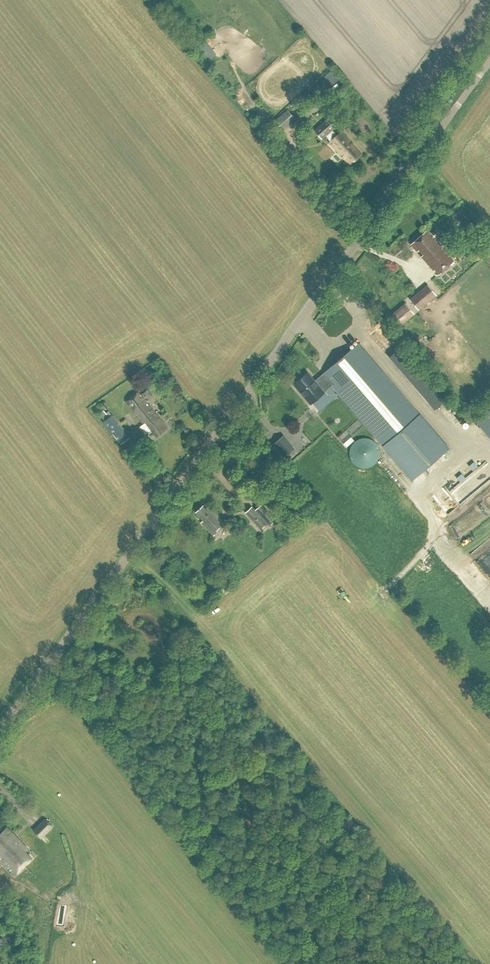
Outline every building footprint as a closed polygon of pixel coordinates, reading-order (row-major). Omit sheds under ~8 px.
[(287,110),(275,121),(283,130),(295,119),(287,110)] [(328,118),(314,130),(315,132),(321,139),(325,136),(332,130),(336,127),(328,118)] [(330,141),(329,142),(349,165),(362,154),(342,131),(337,135),(330,141)] [(421,257),(433,271),(435,269),(438,273),(437,275),(438,276),(454,262),(433,237),(431,239),(426,232),(411,245),(417,251),(418,250),(423,255),(421,257)] [(427,284),(409,299),(418,310),(436,295),(427,284)] [(414,314),(405,303),(389,316),(399,327),(414,314)] [(308,371),(294,383),(311,403),(324,392),(331,385),(332,386),(338,393),(384,446),(413,479),(448,448),(419,415),(358,344),(317,380),(316,381),(308,371)] [(435,410),(447,399),(401,347),(389,357),(435,410)] [(125,402),(131,408),(143,424),(140,426),(145,434),(151,429),(157,436),(168,426),(144,398),(138,391),(125,402)] [(106,401),(101,405),(105,410),(110,406),(106,401)] [(455,421),(440,406),(435,412),(449,427),(455,421)] [(277,421),(282,416),(276,410),(271,415),(277,421)] [(104,421),(103,422),(112,433),(121,426),(112,414),(112,415),(104,421)] [(285,457),(294,449),(283,435),(273,443),(285,457)] [(350,436),(343,443),(346,446),(354,440),(350,436)] [(379,448),(377,444),(374,440),(370,438),(365,437),(360,438),(356,440),(352,443),(350,447),(349,452),(349,457),(351,461),(355,465),(359,467),(364,468),(369,468),(373,466),(377,462),(379,458),(380,453),(379,448)] [(277,520),(261,503),(255,509),(252,506),(245,513),(261,530),(268,524),(270,527),(277,520)] [(206,509),(203,505),(196,512),(203,520),(201,521),(214,535),(226,524),(209,506),(206,509)] [(456,518),(449,527),(457,533),(464,524),(456,518)] [(212,571),(223,583),(228,579),(217,566),(212,571)] [(45,818),(33,830),(41,837),(53,826),(45,818)] [(13,833),(7,827),(0,833),(0,845),(3,842),(13,833)] [(3,842),(25,865),(32,858),(25,851),(28,849),(13,833),(3,842)] [(25,865),(3,842),(0,845),(0,860),(8,868),(11,865),(18,872),(25,865)]
